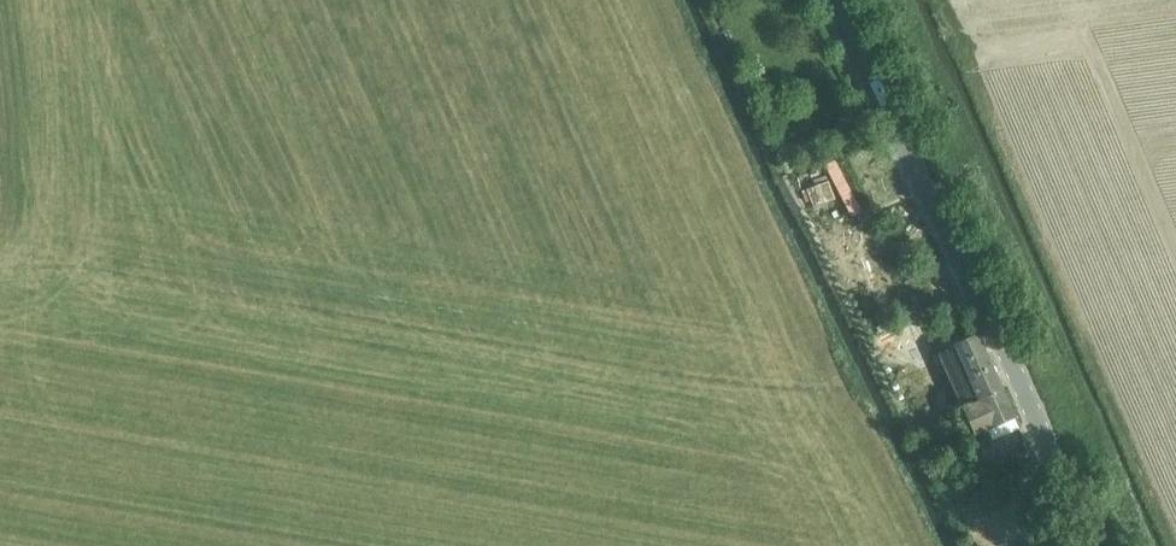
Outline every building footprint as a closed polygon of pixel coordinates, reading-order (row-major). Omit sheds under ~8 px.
[(831,180),(806,189),(811,205),(836,196),(831,180)] [(918,313),(916,314),(921,323),(923,322),(933,317),(928,308),(918,313)] [(921,323),(909,329),(919,347),(932,340),(923,322),(921,323)] [(977,335),(953,345),(954,348),(938,354),(961,408),(1002,390),(977,335)] [(961,408),(958,410),(970,439),(1007,422),(1011,432),(1019,428),(1015,419),(1002,390),(961,408)] [(955,484),(945,459),(935,464),(945,487),(955,484)] [(1001,468),(993,471),(1000,488),(1015,482),(1015,481),(1009,465),(1001,468)]
